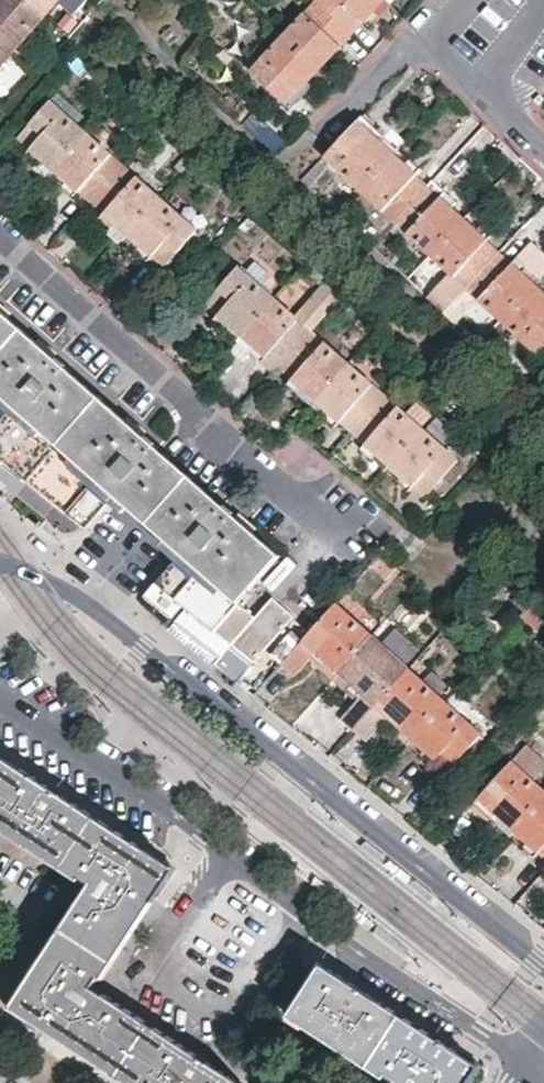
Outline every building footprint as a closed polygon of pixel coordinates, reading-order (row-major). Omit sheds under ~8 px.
[(39,10),(28,0),(0,0),(0,40),(8,46),(39,10)] [(39,10),(48,0),(28,0),(39,10)] [(386,0),(317,0),(316,1),(350,32),(360,21),(367,27),(389,3),(386,0)] [(316,1),(283,37),(324,74),(344,52),(338,44),(350,32),(316,1)] [(81,24),(72,17),(61,29),(70,37),(81,24)] [(324,74),(283,37),(250,73),(284,103),(297,90),(303,96),(324,74)] [(42,68),(33,61),(29,66),(37,73),(42,68)] [(50,174),(86,133),(50,101),(19,136),(30,145),(24,151),(50,174)] [(356,121),(351,127),(325,155),(361,188),(398,148),(375,126),(369,132),(356,121)] [(123,166),(86,133),(50,174),(74,196),(80,190),(92,201),(123,166)] [(421,170),(398,148),(361,188),(398,222),(429,188),(416,176),(421,170)] [(192,162),(186,156),(173,170),(180,176),(192,162)] [(330,166),(322,158),(304,178),(313,187),(320,181),(317,179),(330,166)] [(123,166),(92,201),(105,212),(99,218),(125,241),(160,200),(123,166)] [(433,255),(470,214),(447,192),(441,198),(429,188),(398,222),(433,255)] [(197,232),(160,200),(125,241),(149,263),(154,256),(166,267),(197,232)] [(452,272),(467,287),(499,252),(486,241),(492,234),(470,214),(433,255),(452,272)] [(254,223),(248,218),(236,230),(242,236),(254,223)] [(204,256),(200,252),(188,264),(192,268),(204,256)] [(467,287),(504,320),(541,279),(517,257),(511,263),(499,252),(467,287)] [(274,303),(259,289),(269,280),(252,265),(242,274),(237,269),(208,303),(220,314),(214,320),(240,344),(274,303)] [(309,274),(305,270),(293,283),(298,287),(309,274)] [(445,312),(467,287),(452,272),(429,298),(445,312)] [(504,320),(538,352),(543,346),(543,282),(541,279),(504,320)] [(274,303),(240,344),(254,356),(276,375),(281,370),(311,336),(347,297),(330,281),(294,321),(274,303)] [(88,526),(117,493),(181,549),(145,595),(161,607),(173,617),(184,604),(188,607),(177,620),(199,638),(222,656),(216,663),(228,672),(238,680),(296,615),(274,596),(257,616),(240,602),(281,555),(218,500),(135,428),(62,364),(0,309),(0,455),(88,526)] [(489,328),(477,318),(466,330),(478,340),(489,328)] [(350,370),(311,336),(281,370),(294,382),(289,388),(314,411),(350,370)] [(254,356),(240,344),(231,353),(246,365),(254,356)] [(387,404),(350,370),(314,411),(339,433),(344,426),(358,438),(387,404)] [(425,438),(402,418),(387,404),(358,438),(372,451),(366,457),(389,478),(425,438)] [(413,406),(402,418),(425,438),(435,426),(413,406)] [(463,472),(425,438),(389,478),(413,500),(419,494),(432,506),(463,472)] [(397,571),(381,557),(378,561),(394,575),(397,571)] [(394,575),(378,561),(370,570),(386,584),(394,575)] [(537,604),(521,619),(537,636),(543,630),(543,611),(537,604)] [(370,639),(332,605),(302,639),(278,667),(292,679),(311,656),(335,678),(370,639)] [(356,730),(407,672),(370,639),(335,678),(359,699),(354,705),(342,718),(356,730)] [(335,678),(311,656),(307,661),(330,683),(335,678)] [(292,679),(278,667),(255,693),(269,705),(292,679)] [(444,705),(407,672),(356,730),(367,740),(384,722),(410,744),(444,705)] [(359,699),(335,678),(330,683),(354,705),(359,699)] [(444,705),(410,744),(432,764),(437,759),(451,772),(481,739),(444,705)] [(524,741),(476,795),(489,806),(485,811),(510,834),(543,796),(543,795),(526,779),(543,759),(524,741)] [(91,880),(13,1000),(140,1082),(240,1082),(242,1080),(210,1059),(123,1003),(92,982),(169,864),(131,839),(0,753),(0,821),(91,880)] [(510,834),(534,855),(538,850),(543,855),(543,796),(510,834)] [(382,864),(385,856),(366,841),(360,847),(382,864)] [(411,875),(390,859),(385,864),(409,882),(411,875)] [(436,897),(416,881),(410,887),(434,906),(436,897)] [(375,924),(352,905),(348,913),(369,930),(375,924)] [(474,1062),(455,1050),(364,990),(320,962),(288,1010),(395,1079),(392,1082),(460,1082),(474,1062)]
